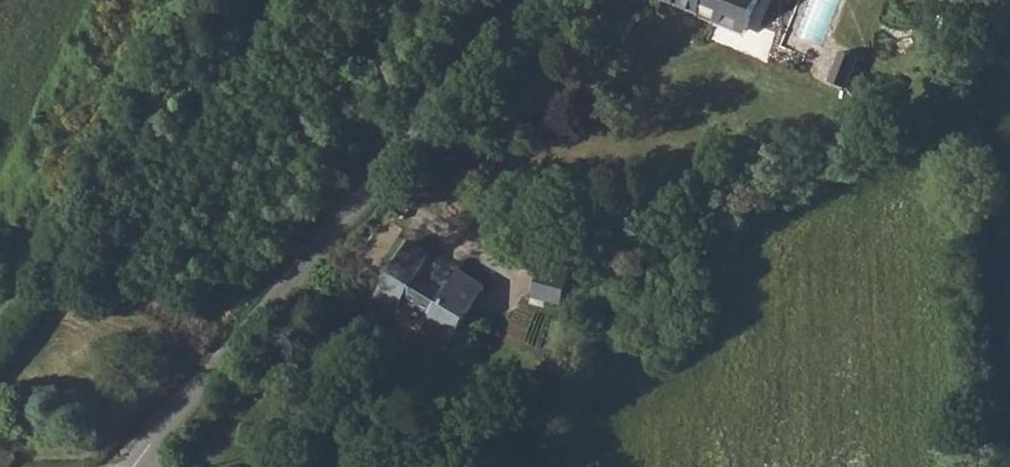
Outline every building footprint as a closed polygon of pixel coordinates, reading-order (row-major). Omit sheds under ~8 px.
[(759,8),(762,0),(738,0),(759,8)] [(852,27),(838,61),(857,68),(871,34),(852,27)] [(435,305),(425,322),(447,335),(481,277),(458,263),(449,279),(422,264),(432,248),(406,233),(372,292),(395,305),(405,288),(435,305)] [(539,269),(566,277),(569,268),(542,260),(539,269)] [(559,302),(566,277),(539,269),(532,294),(559,302)] [(395,305),(425,322),(435,305),(405,288),(395,305)]
